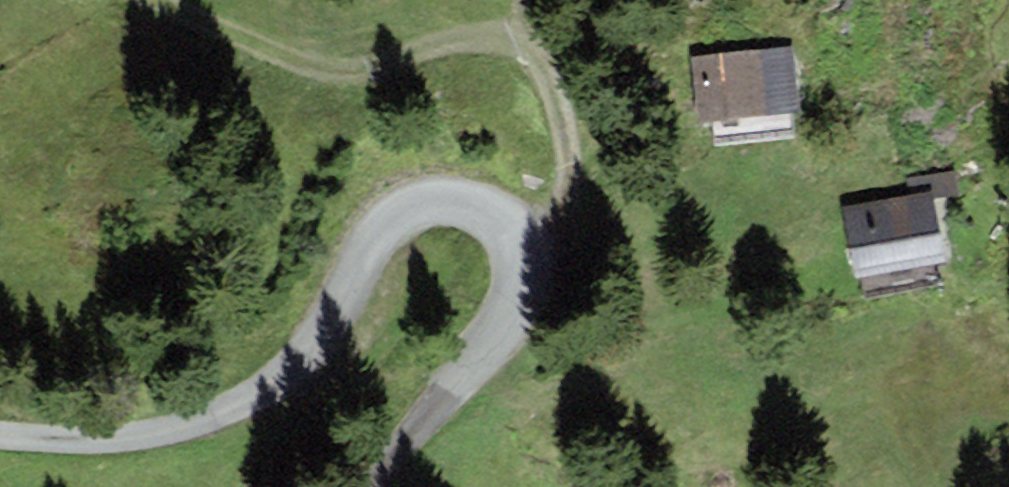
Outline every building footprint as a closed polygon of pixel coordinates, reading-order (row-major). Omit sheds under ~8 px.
[(792,45),(690,58),(699,126),(800,113),(792,45)] [(932,192),(933,199),(958,195),(954,171),(906,179),(909,196),(932,192)] [(909,196),(841,209),(855,280),(945,264),(933,199),(932,192),(909,196)]
